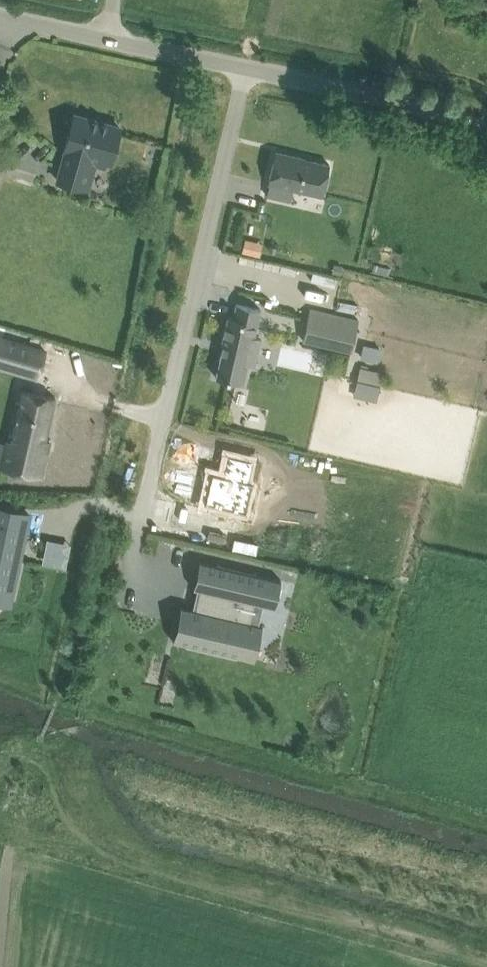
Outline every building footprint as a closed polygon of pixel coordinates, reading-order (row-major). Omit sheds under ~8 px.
[(107,161),(110,162),(120,127),(74,114),(64,149),(67,149),(58,180),(83,187),(89,163),(105,167),(107,161)] [(305,157),(275,150),(268,182),(323,195),(330,164),(305,158),(305,157)] [(259,255),(262,241),(244,237),(241,251),(259,255)] [(237,303),(233,317),(228,316),(222,344),(224,344),(216,376),(244,383),(248,364),(255,366),(261,337),(254,336),(261,309),(237,303)] [(310,308),(303,339),(352,351),(359,319),(310,308)] [(0,349),(0,366),(38,377),(46,350),(4,338),(0,349)] [(382,381),(384,369),(361,366),(360,378),(382,381)] [(7,439),(1,467),(42,476),(50,440),(46,440),(56,397),(20,389),(9,439),(7,439)] [(254,481),(248,480),(253,460),(228,454),(223,475),(212,472),(204,503),(246,513),(254,481)] [(0,507),(0,590),(12,593),(20,559),(16,558),(18,548),(22,549),(30,514),(0,507)] [(173,638),(173,640),(186,643),(186,645),(188,646),(188,644),(235,655),(234,657),(237,657),(245,622),(251,623),(256,602),(275,607),(275,605),(273,604),(279,581),(281,581),(281,579),(256,574),(257,572),(254,571),(254,573),(219,565),(220,563),(218,563),(217,564),(200,560),(199,562),(201,563),(196,586),(194,586),(193,588),(199,589),(195,608),(181,605),(181,607),(183,608),(175,639),(173,638)] [(84,689),(82,698),(89,700),(91,691),(84,689)]
